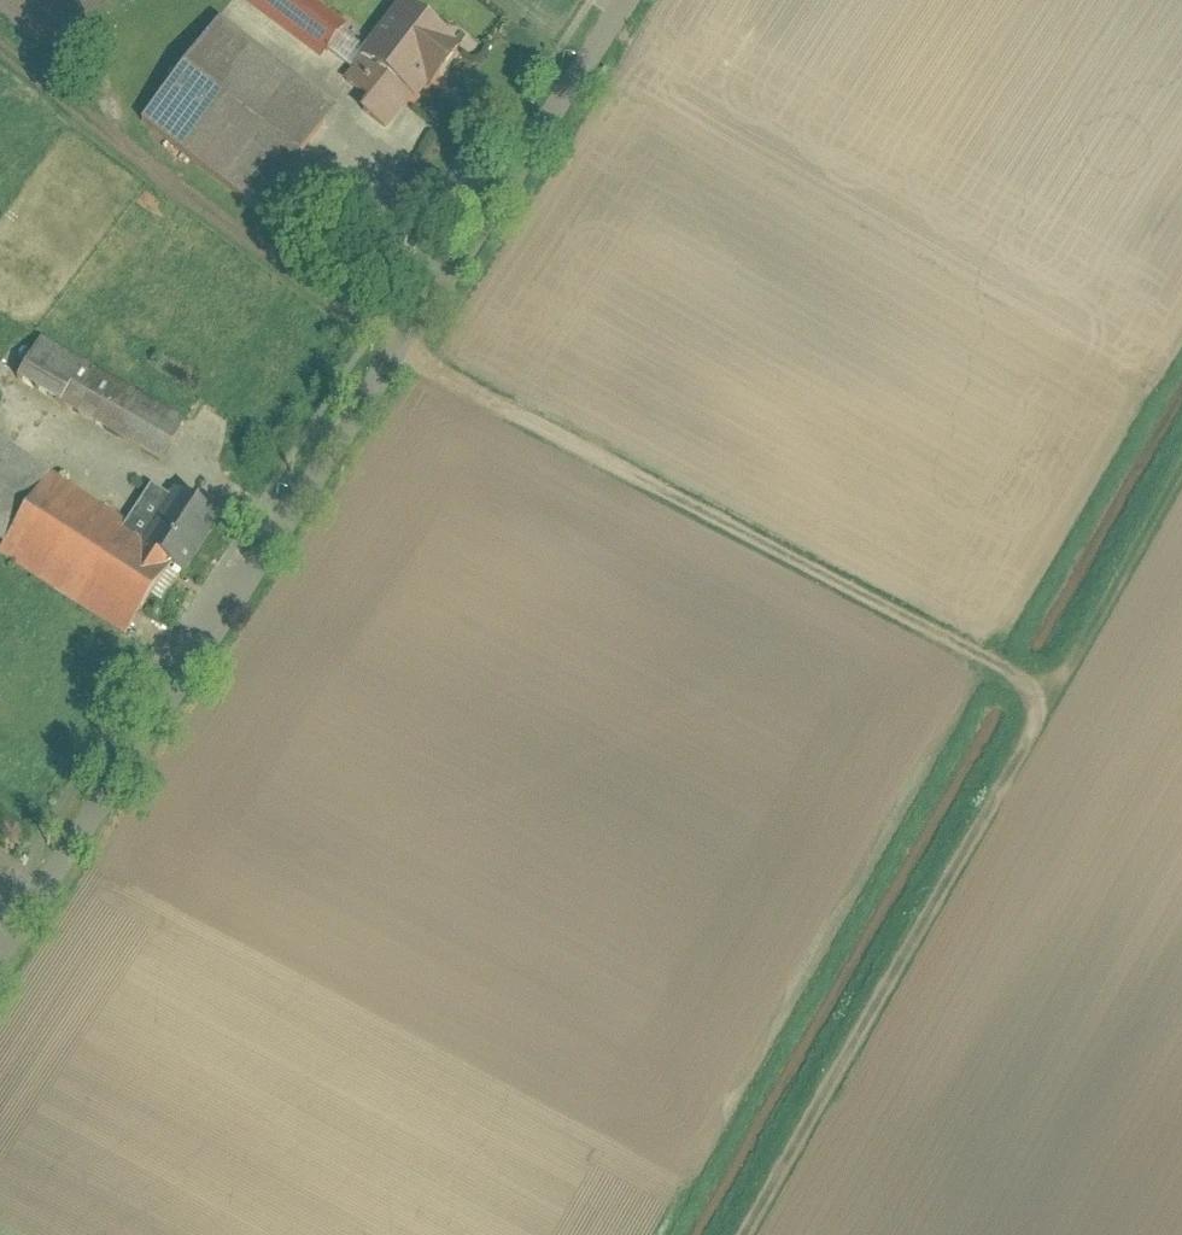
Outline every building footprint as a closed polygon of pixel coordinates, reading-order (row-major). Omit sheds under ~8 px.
[(319,0),(250,0),(328,58),(352,25),(319,0)] [(466,38),(413,0),(371,58),(422,95),(427,98),(439,81),(444,85),(471,48),(463,42),(466,38)] [(348,110),(231,20),(155,118),(272,209),(348,110)] [(395,133),(422,95),(371,58),(354,82),(377,99),(367,113),(395,133)] [(48,337),(25,376),(168,460),(191,421),(48,337)] [(16,549),(62,479),(0,438),(0,539),(16,549)] [(157,541),(62,479),(16,549),(10,559),(128,636),(181,556),(157,541)] [(194,565),(228,513),(192,489),(157,541),(181,556),(194,565)]
